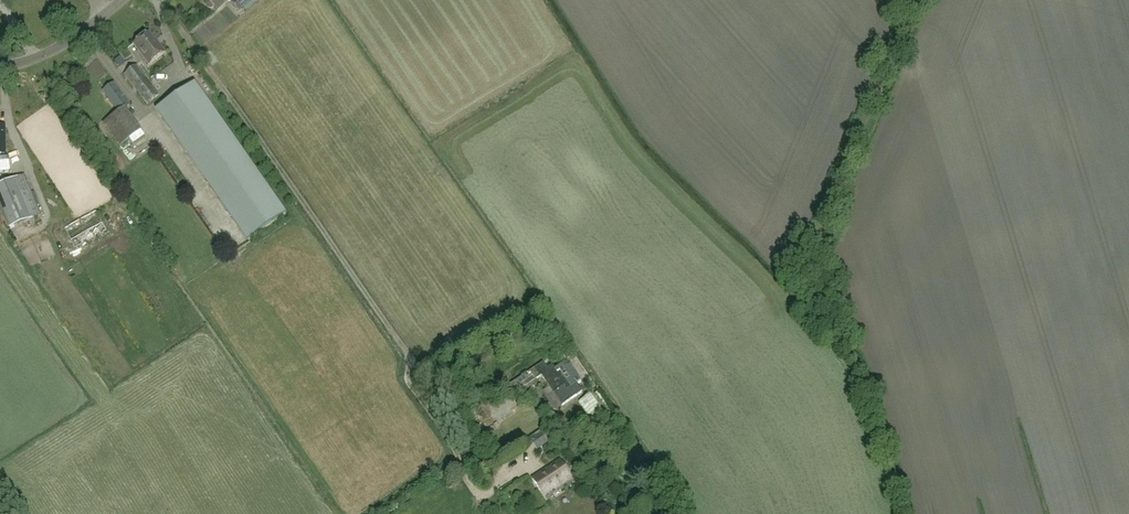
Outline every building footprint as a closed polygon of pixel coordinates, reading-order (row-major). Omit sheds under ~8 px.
[(209,0),(206,2),(206,5),(209,9),(212,9),(214,7),(217,10),(229,0),(209,0)] [(240,11),(253,0),(230,0),(240,11)] [(149,32),(134,44),(150,65),(166,52),(160,45),(159,45),(149,32)] [(147,104),(159,95),(137,66),(125,75),(147,104)] [(118,112),(102,123),(119,147),(129,140),(133,145),(145,137),(126,108),(131,103),(115,83),(103,91),(118,112)] [(194,83),(157,109),(248,241),(286,214),(194,83)] [(9,170),(8,156),(0,157),(0,171),(9,170)] [(24,174),(0,184),(0,203),(10,228),(41,215),(24,174)] [(495,381),(506,399),(542,376),(562,406),(582,392),(577,385),(579,384),(581,382),(567,362),(555,370),(554,367),(547,372),(542,365),(527,375),(526,373),(523,376),(523,377),(518,381),(510,387),(503,376),(495,381)] [(592,397),(583,402),(591,414),(599,409),(592,397)] [(542,433),(548,441),(553,438),(547,429),(542,433)] [(532,479),(543,495),(570,477),(560,460),(532,479)]
